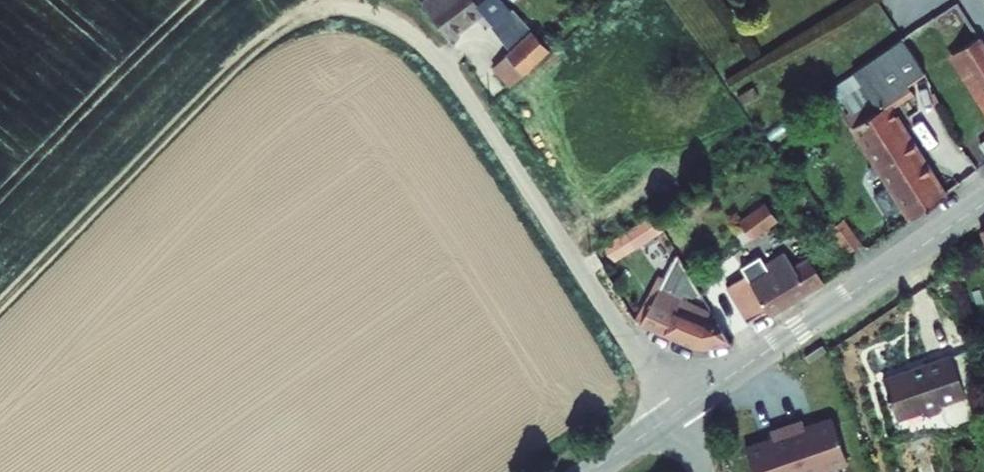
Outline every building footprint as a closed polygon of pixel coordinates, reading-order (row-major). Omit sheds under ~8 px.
[(419,1),(445,37),(479,11),(490,26),(509,10),(502,0),(420,0),(419,1)] [(527,32),(484,67),(503,90),(546,55),(527,32)] [(962,54),(983,89),(983,39),(962,54)] [(834,95),(853,124),(856,129),(881,165),(888,176),(917,221),(951,199),(907,131),(903,125),(909,121),(944,96),(906,44),(858,76),(859,77),(834,95)] [(951,60),(983,112),(983,89),(962,54),(951,60)] [(913,127),(909,121),(903,125),(907,131),(913,127)] [(881,165),(873,170),(880,181),(888,176),(881,165)] [(752,237),(780,220),(772,207),(744,224),(752,237)] [(655,209),(605,243),(615,262),(665,227),(655,209)] [(796,209),(762,233),(774,248),(799,231),(792,220),(799,215),(796,209)] [(869,254),(846,223),(836,229),(859,261),(869,254)] [(754,324),(826,281),(813,260),(798,270),(787,253),(767,265),(761,255),(743,266),(746,271),(729,282),(754,324)] [(662,275),(641,323),(688,347),(706,349),(727,340),(717,321),(681,304),(690,286),(662,275)] [(917,417),(940,410),(943,415),(949,417),(960,414),(964,409),(967,421),(974,423),(983,420),(983,389),(972,354),(903,379),(917,417)] [(763,449),(771,471),(840,471),(865,463),(850,420),(823,429),(820,421),(787,432),(790,440),(763,449)]
